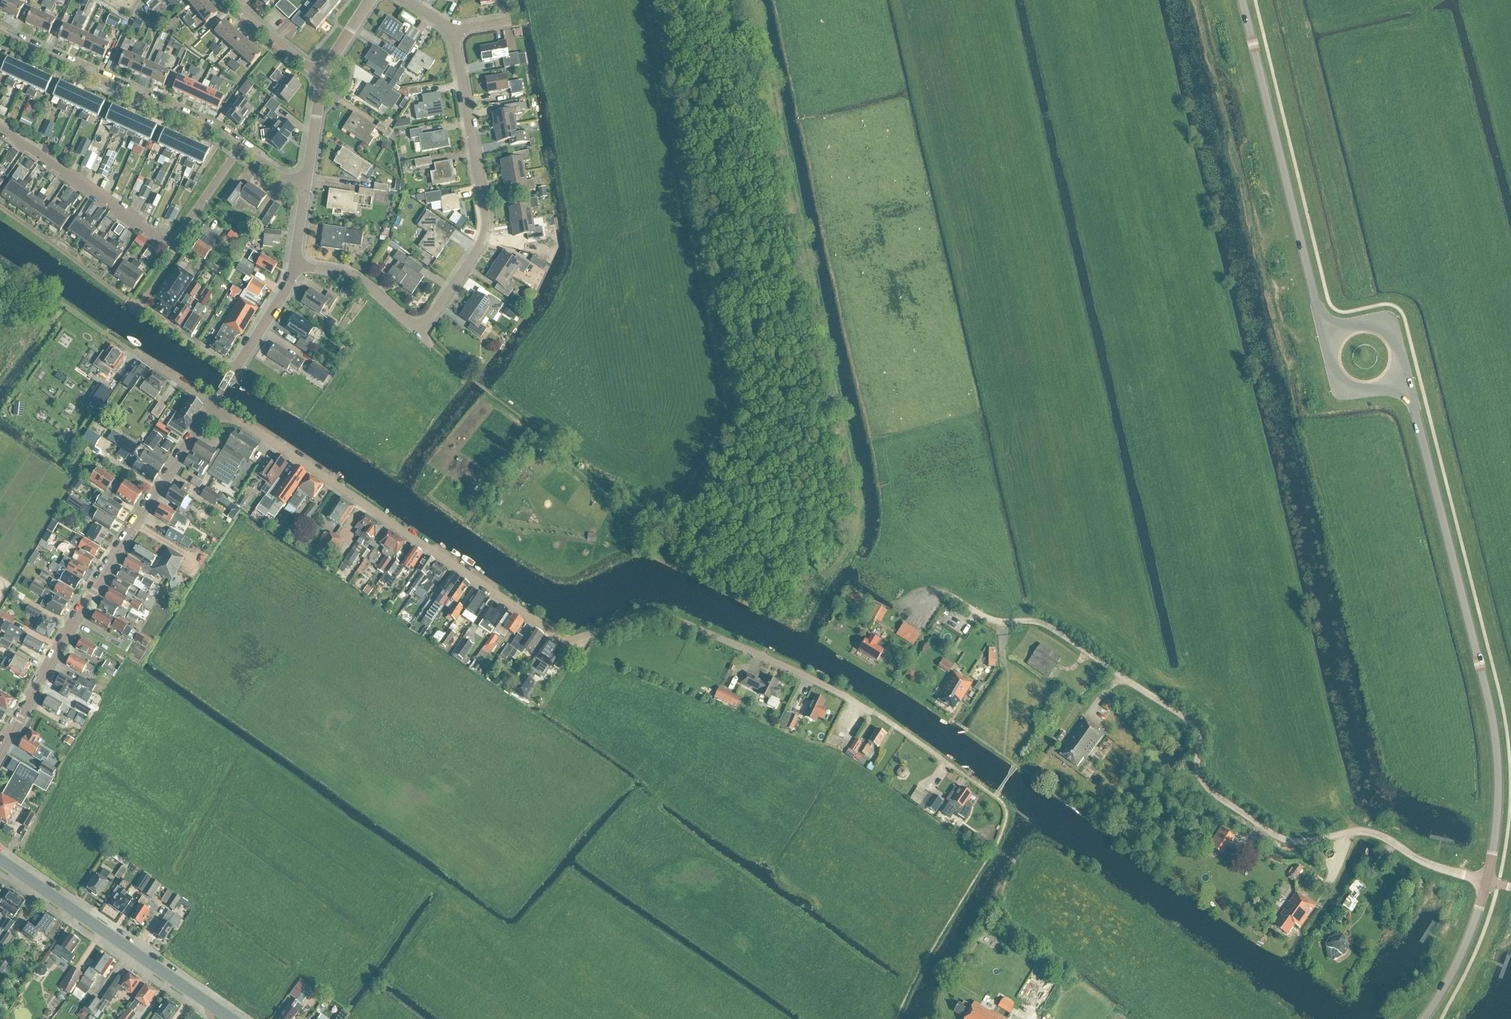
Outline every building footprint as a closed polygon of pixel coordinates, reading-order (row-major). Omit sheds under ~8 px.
[(13,0),(0,0),(0,11),(5,14),(13,0)] [(13,0),(5,14),(16,20),(24,7),(18,3),(19,0),(13,0)] [(79,5),(86,9),(90,1),(88,0),(81,0),(79,5)] [(157,0),(148,0),(144,3),(145,4),(141,7),(145,11),(157,0)] [(209,6),(204,0),(197,0),(190,6),(198,15),(209,6)] [(288,3),(285,0),(283,0),(275,8),(280,12),(288,3)] [(341,2),(338,0),(322,0),(315,0),(319,3),(320,2),(332,12),(341,2)] [(177,1),(171,5),(175,10),(180,5),(177,1)] [(50,2),(46,9),(52,12),(55,4),(50,2)] [(324,21),(332,12),(320,2),(319,3),(314,10),(307,4),(304,7),(311,13),(312,11),(324,21)] [(284,16),(293,7),(288,3),(280,12),(284,16)] [(209,6),(198,15),(206,25),(217,15),(209,6)] [(293,7),(284,16),(288,20),(297,11),(293,7)] [(401,17),(413,26),(418,19),(406,10),(401,17)] [(41,22),(43,16),(32,11),(25,25),(37,30),(41,22)] [(306,19),(299,13),(291,22),(300,30),(306,23),(316,31),(324,21),(312,11),(311,13),(306,19)] [(69,45),(82,17),(77,15),(71,29),(64,26),(58,39),(69,45)] [(186,25),(192,20),(188,15),(182,20),(186,25)] [(43,16),(37,30),(49,35),(55,21),(43,16)] [(121,21),(110,16),(106,24),(118,29),(121,21)] [(81,50),(87,36),(80,33),(83,26),(84,26),(87,19),(82,17),(69,45),(81,50)] [(388,17),(379,30),(399,43),(403,36),(399,33),(403,27),(388,17)] [(192,20),(186,25),(190,29),(196,24),(192,20)] [(224,41),(233,31),(224,23),(214,33),(224,41)] [(101,34),(105,27),(99,24),(92,39),(87,36),(81,50),(92,55),(98,42),(101,34)] [(98,42),(92,55),(103,60),(109,47),(102,44),(106,36),(106,37),(110,29),(105,27),(101,34),(98,42)] [(233,50),(242,39),(233,31),(224,41),(228,46),(233,50)] [(406,37),(397,50),(407,56),(416,44),(406,37)] [(134,49),(137,42),(132,39),(130,43),(129,46),(134,49)] [(242,58),(251,47),(242,39),(233,50),(242,58)] [(139,51),(143,44),(137,42),(130,56),(124,54),(118,67),(130,72),(136,59),(139,51)] [(507,56),(504,42),(498,43),(498,45),(480,49),(483,62),(503,59),(505,69),(519,66),(517,54),(507,56)] [(213,53),(218,47),(214,43),(212,45),(209,49),(213,53)] [(141,77),(147,64),(141,61),(147,46),(143,44),(139,51),(136,59),(130,72),(141,77)] [(174,57),(181,60),(186,49),(175,44),(172,49),(177,51),(174,57)] [(369,62),(366,66),(375,72),(373,75),(380,79),(389,65),(385,62),(389,56),(374,46),(365,60),(369,62)] [(251,47),(242,58),(251,66),(261,56),(251,47)] [(403,63),(407,57),(396,50),(392,56),(403,63)] [(161,61),(165,54),(159,52),(153,67),(147,64),(141,77),(152,82),(158,69),(161,61)] [(428,72),(434,62),(418,52),(406,70),(417,77),(423,68),(428,72)] [(158,69),(152,82),(164,87),(170,74),(163,71),(167,64),(170,56),(165,54),(161,61),(158,69)] [(8,88),(19,65),(8,60),(2,74),(10,78),(9,80),(8,80),(5,86),(8,88)] [(232,69),(237,64),(232,60),(227,65),(232,69)] [(237,64),(232,69),(236,73),(241,68),(237,64)] [(23,84),(29,70),(19,65),(8,88),(13,90),(16,83),(14,83),(15,80),(23,84)] [(193,76),(196,69),(187,65),(184,72),(193,76)] [(399,81),(405,72),(400,69),(394,78),(399,81)] [(29,89),(26,95),(30,97),(40,75),(29,70),(23,84),(32,87),(31,90),(29,89)] [(284,79),(280,76),(281,75),(277,71),(270,80),(274,84),(275,83),(279,86),(273,93),(287,104),(301,87),(286,76),(284,79)] [(40,75),(30,97),(34,99),(38,90),(45,93),(51,80),(40,75)] [(216,86),(219,78),(213,76),(210,84),(207,91),(201,88),(195,102),(206,107),(212,94),(216,86)] [(507,84),(505,76),(485,79),(488,94),(510,90),(511,96),(523,94),(521,81),(507,84)] [(184,97),(190,83),(179,78),(173,91),(184,97)] [(219,78),(216,86),(221,88),(224,81),(219,78)] [(246,97),(253,87),(247,82),(239,92),(246,97)] [(195,102),(201,88),(190,83),(184,97),(195,102)] [(64,106),(72,89),(60,84),(54,98),(63,102),(62,104),(60,104),(57,110),(61,112),(64,106)] [(378,111),(383,104),(378,101),(383,95),(368,85),(359,98),(378,111)] [(409,97),(422,94),(421,87),(408,90),(409,97)] [(66,112),(72,115),(75,107),(77,108),(79,103),(83,95),(72,89),(64,106),(61,112),(65,114),(66,112)] [(396,104),(400,98),(389,90),(385,96),(396,104)] [(212,94),(206,107),(218,112),(223,99),(212,94)] [(416,121),(443,116),(440,94),(422,97),(424,105),(418,106),(419,106),(414,107),(416,121)] [(83,122),(93,99),(83,95),(77,108),(84,111),(83,114),(81,113),(78,120),(83,122)] [(93,99),(83,122),(87,123),(90,117),(88,116),(89,114),(98,117),(104,104),(93,99)] [(274,114),(281,106),(272,99),(265,107),(274,114)] [(405,99),(399,108),(403,110),(409,101),(405,99)] [(239,127),(253,110),(241,100),(227,117),(239,127)] [(494,129),(516,125),(514,116),(522,115),(520,104),(504,107),(505,113),(492,115),(494,129)] [(113,135),(123,113),(113,108),(106,122),(115,126),(114,128),(112,128),(109,134),(113,135)] [(268,135),(264,140),(280,151),(287,141),(286,140),(294,130),(271,112),(267,117),(276,124),(272,130),(268,131),(268,135)] [(128,132),(134,118),(123,113),(113,135),(118,138),(120,131),(119,131),(120,128),(128,132)] [(376,128),(353,114),(343,130),(368,147),(373,139),(370,137),(375,129),(383,135),(383,137),(388,140),(393,132),(379,123),(376,128)] [(33,123),(22,118),(20,124),(30,129),(33,123)] [(135,145),(145,123),(134,118),(128,132),(136,135),(135,138),(133,137),(131,143),(135,145)] [(54,126),(46,122),(40,135),(48,139),(54,126)] [(145,123),(135,145),(139,147),(142,141),(140,140),(141,138),(150,141),(156,128),(145,123)] [(511,146),(530,143),(530,147),(535,146),(534,140),(529,141),(528,133),(517,135),(516,125),(494,129),(497,143),(510,140),(511,146)] [(423,136),(421,130),(409,132),(411,140),(419,139),(420,144),(414,145),(416,153),(421,152),(422,153),(439,150),(439,149),(449,147),(446,132),(423,136)] [(166,159),(176,137),(165,132),(159,146),(167,150),(166,152),(164,152),(162,158),(166,159)] [(68,135),(63,146),(70,149),(75,138),(68,135)] [(180,155),(187,142),(176,137),(166,159),(170,161),(173,155),(171,155),(172,152),(180,155)] [(84,159),(91,143),(83,139),(76,155),(84,159)] [(187,169),(198,147),(187,142),(180,155),(188,159),(187,162),(186,161),(183,167),(187,169)] [(138,155),(140,149),(135,147),(132,153),(138,155)] [(198,147),(187,169),(192,171),(194,165),(193,164),(194,161),(202,165),(208,152),(198,147)] [(365,177),(371,168),(343,149),(334,163),(344,170),(343,172),(357,181),(361,175),(365,177)] [(11,164),(18,154),(13,150),(6,161),(11,164)] [(503,177),(524,173),(522,164),(530,162),(528,152),(513,155),(514,161),(500,163),(503,177)] [(88,153),(81,167),(88,170),(90,171),(97,157),(88,153)] [(105,179),(114,161),(106,157),(98,175),(105,179)] [(416,168),(421,167),(432,165),(431,158),(415,161),(416,168)] [(432,187),(455,183),(451,162),(434,165),(435,173),(430,174),(432,187)] [(10,203),(25,183),(22,182),(28,173),(20,167),(12,178),(13,179),(1,197),(10,203)] [(112,179),(119,181),(123,171),(116,168),(112,179)] [(157,180),(163,182),(167,172),(161,170),(157,180)] [(524,173),(503,177),(505,190),(518,188),(519,194),(535,191),(533,181),(526,183),(524,173)] [(53,181),(55,178),(50,175),(47,180),(51,183),(53,181)] [(144,187),(151,190),(154,184),(147,181),(144,187)] [(192,192),(196,185),(189,181),(185,188),(192,192)] [(20,210),(30,195),(24,191),(28,186),(25,183),(10,203),(20,210)] [(245,190),(235,183),(222,201),(232,208),(240,197),(257,210),(267,197),(249,184),(245,190)] [(386,193),(387,186),(375,184),(374,191),(386,193)] [(146,201),(151,190),(144,187),(139,197),(146,201)] [(66,203),(74,192),(68,188),(60,200),(66,203)] [(539,199),(547,198),(545,188),(538,189),(539,199)] [(29,217),(47,192),(43,189),(36,199),(30,195),(20,210),(29,217)] [(372,198),(373,191),(360,189),(359,196),(372,198)] [(356,215),(357,205),(353,205),(354,195),(329,191),(327,209),(342,211),(341,213),(356,215)] [(41,219),(49,208),(43,204),(50,194),(47,192),(29,217),(39,223),(41,219)] [(65,206),(51,226),(60,232),(71,217),(65,213),(68,208),(69,208),(72,205),(73,206),(80,196),(75,193),(65,206)] [(441,198),(440,193),(425,195),(427,206),(441,203),(443,214),(460,210),(457,195),(448,197),(441,198)] [(154,195),(150,205),(155,208),(160,197),(154,195)] [(511,224),(532,220),(530,211),(538,209),(536,199),(521,202),(522,208),(508,210),(511,224)] [(51,226),(65,206),(61,203),(58,208),(52,204),(49,208),(41,219),(51,226)] [(77,239),(91,219),(90,218),(98,208),(93,204),(85,215),(88,216),(84,222),(78,218),(67,233),(77,239)] [(173,224),(180,209),(172,206),(165,220),(173,224)] [(87,246),(95,235),(97,231),(91,227),(95,221),(97,223),(104,212),(99,209),(92,219),(91,219),(77,239),(86,246),(87,246)] [(436,259),(451,238),(436,228),(440,222),(423,211),(415,224),(418,226),(417,227),(428,234),(419,247),(436,259)] [(267,228),(274,217),(268,213),(261,225),(267,228)] [(462,230),(468,222),(461,217),(455,226),(462,230)] [(532,220),(511,224),(513,237),(527,235),(528,241),(543,238),(542,228),(534,230),(532,220)] [(352,232),(345,231),(345,229),(324,226),(321,248),(342,252),(343,245),(361,248),(363,233),(352,231),(352,232)] [(125,230),(119,240),(124,244),(131,234),(125,230)] [(238,240),(240,234),(232,230),(229,235),(238,240)] [(265,232),(259,232),(257,242),(264,243),(263,247),(272,248),(272,244),(279,245),(281,234),(266,232),(265,232)] [(104,241),(107,236),(104,234),(101,239),(95,235),(87,246),(86,246),(83,250),(93,256),(104,241)] [(192,252),(205,260),(212,249),(210,248),(214,243),(203,235),(192,252)] [(137,238),(145,244),(147,241),(139,236),(137,238)] [(103,263),(117,243),(113,240),(110,245),(104,241),(93,256),(103,263)] [(117,243),(103,263),(112,269),(122,254),(117,250),(120,245),(117,243)] [(148,260),(155,250),(150,247),(143,257),(148,260)] [(409,268),(413,263),(398,252),(393,259),(398,262),(394,268),(393,267),(388,276),(392,279),(392,280),(403,288),(402,289),(412,295),(424,278),(409,268)] [(261,258),(254,253),(249,261),(257,265),(256,267),(271,275),(277,266),(262,257),(261,258)] [(494,265),(512,277),(517,269),(524,274),(526,270),(530,273),(533,268),(517,257),(513,262),(502,254),(494,265)] [(546,269),(549,263),(535,255),(532,261),(546,269)] [(124,283),(138,263),(135,261),(131,266),(125,262),(114,277),(124,283)] [(138,263),(124,283),(133,290),(144,275),(138,271),(142,266),(138,263)] [(249,278),(253,272),(240,264),(236,270),(249,278)] [(507,285),(512,277),(494,265),(486,277),(498,285),(495,290),(508,298),(513,290),(507,285)] [(225,272),(216,266),(212,271),(222,277),(225,272)] [(166,319),(193,279),(184,273),(175,267),(154,298),(161,302),(155,311),(166,319)] [(246,291),(259,298),(265,287),(253,280),(246,291)] [(193,299),(201,288),(194,283),(187,295),(191,298),(193,299)] [(344,285),(341,290),(347,293),(350,288),(344,285)] [(236,297),(237,296),(239,297),(242,291),(234,286),(231,292),(232,293),(231,294),(236,297)] [(324,299),(310,290),(302,304),(319,315),(325,306),(331,309),(337,299),(328,293),(324,299)] [(204,309),(212,295),(207,292),(199,305),(183,330),(192,336),(201,321),(197,319),(200,314),(202,315),(205,310),(204,309)] [(467,305),(485,317),(490,309),(497,314),(503,305),(490,296),(487,301),(475,294),(467,305)] [(191,298),(187,296),(169,321),(180,329),(191,313),(188,311),(191,307),(187,305),(191,298)] [(239,334),(242,336),(258,309),(240,299),(220,332),(210,348),(225,358),(239,334)] [(480,325),(485,317),(467,305),(460,317),(471,325),(468,329),(480,338),(486,329),(480,325)] [(514,309),(509,306),(506,310),(511,314),(514,309)] [(308,351),(315,340),(309,337),(314,328),(294,315),(285,329),(301,339),(295,347),(306,354),(308,351)] [(336,322),(328,318),(324,325),(332,329),(336,322)] [(289,354),(275,346),(267,357),(287,370),(291,364),(296,367),(303,357),(292,349),(289,354)] [(104,353),(95,366),(109,375),(112,371),(116,373),(122,364),(120,363),(124,357),(119,355),(119,352),(116,350),(114,351),(113,350),(109,356),(104,353)] [(121,383),(120,384),(121,384),(126,387),(126,388),(131,391),(132,391),(134,387),(140,377),(144,380),(150,371),(139,363),(130,376),(127,374),(126,374),(126,375),(124,379),(123,379),(121,383)] [(315,363),(308,374),(324,384),(331,374),(315,363)] [(155,401),(167,383),(152,372),(140,390),(155,401)] [(94,398),(89,406),(99,413),(100,412),(106,402),(112,393),(98,384),(90,395),(94,398)] [(183,437),(203,407),(190,398),(179,416),(176,414),(167,427),(183,437)] [(158,419),(166,407),(159,403),(152,415),(158,419)] [(158,424),(154,430),(165,438),(170,431),(158,424)] [(95,447),(101,438),(89,430),(83,440),(95,447)] [(152,431),(145,442),(154,448),(161,437),(152,431)] [(113,432),(107,441),(115,447),(132,458),(138,448),(122,437),(121,438),(113,432)] [(218,453),(209,466),(213,469),(209,475),(228,487),(238,471),(237,471),(245,459),(249,462),(258,447),(236,432),(223,453),(222,453),(221,455),(218,453)] [(167,440),(163,446),(170,450),(173,444),(167,440)] [(209,466),(218,453),(199,441),(192,453),(195,455),(193,458),(190,456),(184,466),(202,476),(200,479),(203,481),(212,468),(208,466),(209,466)] [(139,447),(133,456),(137,459),(136,460),(138,461),(142,463),(143,462),(159,473),(165,464),(148,453),(143,450),(139,447)] [(287,465),(284,463),(285,462),(277,456),(271,464),(266,460),(255,476),(267,484),(261,492),(267,496),(287,465)] [(141,463),(138,461),(132,470),(139,474),(153,483),(158,475),(141,463)] [(284,506),(306,474),(295,467),(283,484),(278,480),(258,507),(274,519),(284,506)] [(123,486),(114,480),(97,469),(89,481),(106,492),(109,489),(117,495),(117,496),(133,507),(142,493),(126,482),(123,486)] [(312,501),(323,486),(309,476),(288,504),(297,511),(307,497),(312,501)] [(199,488),(202,483),(193,478),(191,483),(199,488)] [(71,489),(76,493),(83,483),(78,479),(71,489)] [(190,490),(179,483),(176,488),(174,487),(166,500),(180,509),(189,497),(187,495),(190,490)] [(206,488),(200,497),(215,506),(217,503),(221,497),(206,488)] [(117,519),(123,509),(101,496),(95,507),(117,519)] [(221,497),(217,503),(221,506),(227,510),(230,512),(234,506),(231,504),(225,500),(221,497)] [(340,526),(354,508),(340,498),(327,516),(340,526)] [(77,502),(73,508),(79,513),(84,506),(77,502)] [(305,526),(318,508),(313,504),(299,521),(305,526)] [(79,513),(86,517),(91,520),(93,521),(110,531),(116,521),(99,512),(96,517),(90,513),(92,510),(84,505),(84,506),(79,513)] [(156,516),(155,517),(169,525),(175,528),(178,522),(184,526),(187,520),(176,513),(176,514),(161,506),(158,511),(156,512),(155,514),(156,516)] [(370,520),(371,519),(365,515),(355,529),(358,531),(355,535),(358,538),(370,520)] [(54,519),(47,531),(53,534),(60,522),(54,519)] [(370,520),(358,538),(360,539),(357,543),(361,546),(364,541),(367,544),(373,536),(375,537),(382,527),(371,519),(370,520)] [(101,547),(108,534),(94,525),(86,539),(101,547)] [(170,529),(166,536),(177,542),(180,544),(184,537),(181,535),(170,529)] [(393,560),(405,543),(388,531),(379,544),(381,545),(380,547),(384,549),(381,552),(382,555),(385,558),(380,565),(377,570),(383,574),(384,573),(387,570),(393,560)] [(323,534),(316,549),(317,550),(314,554),(320,557),(322,553),(334,559),(336,555),(344,541),(330,533),(329,535),(325,533),(323,534)] [(45,535),(40,545),(49,549),(53,538),(45,535)] [(94,558),(96,556),(100,549),(76,535),(70,544),(79,550),(94,558)] [(358,554),(363,548),(363,547),(356,543),(352,550),(345,560),(352,564),(353,565),(358,556),(359,555),(358,554)] [(68,546),(66,545),(61,545),(59,547),(57,550),(73,560),(88,569),(94,560),(69,545),(68,546)] [(157,557),(138,546),(137,547),(135,546),(133,551),(134,552),(132,556),(151,567),(157,557)] [(153,571),(158,574),(172,582),(181,566),(180,565),(183,559),(183,557),(167,547),(153,571)] [(371,560),(377,552),(373,548),(367,557),(371,560)] [(393,560),(387,570),(384,573),(396,581),(404,569),(410,573),(423,555),(413,548),(401,566),(393,560)] [(415,592),(435,563),(426,557),(416,571),(421,574),(411,589),(415,592)] [(82,580),(87,571),(65,558),(60,567),(82,580)] [(158,574),(153,571),(143,565),(143,566),(129,558),(123,567),(138,575),(140,571),(151,577),(154,579),(158,574)] [(48,569),(54,573),(58,566),(52,563),(48,569)] [(419,588),(415,595),(421,599),(426,592),(428,594),(433,585),(431,584),(434,580),(439,583),(447,571),(436,564),(419,588)] [(122,569),(117,578),(133,587),(142,592),(145,587),(151,589),(154,584),(144,579),(139,576),(138,578),(122,569)] [(76,591),(81,582),(61,570),(58,575),(63,577),(60,582),(76,591)] [(43,572),(40,577),(47,581),(50,576),(43,572)] [(425,618),(432,623),(450,596),(449,595),(460,580),(450,574),(440,589),(444,592),(436,604),(436,603),(425,618)] [(24,585),(30,588),(34,581),(28,577),(24,585)] [(135,596),(138,591),(133,589),(116,579),(111,588),(125,596),(127,592),(135,596)] [(69,602),(75,592),(53,580),(50,585),(57,589),(54,593),(69,602)] [(450,600),(445,607),(451,610),(447,616),(454,621),(462,609),(456,605),(461,598),(469,586),(460,580),(451,593),(454,594),(450,600)] [(34,583),(30,590),(41,597),(45,599),(40,606),(60,618),(62,615),(68,604),(62,601),(54,597),(55,595),(34,583)] [(368,596),(373,590),(367,586),(363,592),(368,596)] [(371,594),(375,597),(380,589),(376,587),(371,594)] [(105,599),(119,607),(121,608),(124,602),(130,606),(130,607),(139,612),(142,605),(133,601),(127,597),(126,599),(110,590),(105,599)] [(22,601),(25,596),(16,591),(13,596),(22,601)] [(137,598),(145,602),(149,596),(140,591),(137,598)] [(477,618),(489,600),(477,592),(465,610),(463,609),(459,615),(467,620),(471,614),(477,618)] [(863,609),(867,603),(852,595),(849,601),(863,609)] [(121,608),(119,607),(118,608),(104,600),(99,610),(113,618),(116,613),(124,619),(128,612),(121,608)] [(483,622),(479,628),(490,636),(495,630),(507,612),(508,610),(500,605),(499,606),(494,613),(489,609),(482,620),(483,622)] [(880,624),(887,612),(876,606),(864,627),(871,631),(876,621),(880,624)] [(47,638),(50,633),(51,633),(53,630),(52,630),(55,625),(43,617),(44,615),(29,607),(26,612),(40,620),(34,631),(47,638)] [(405,609),(400,617),(413,625),(418,617),(405,609)] [(14,619),(4,614),(1,612),(0,613),(0,618),(11,624),(14,619)] [(97,612),(91,623),(107,631),(109,627),(122,634),(121,635),(128,639),(128,637),(132,639),(136,632),(133,630),(114,619),(107,615),(106,617),(97,612)] [(130,613),(127,619),(135,624),(139,619),(130,613)] [(500,623),(494,632),(500,636),(504,638),(508,632),(514,636),(523,623),(513,616),(512,618),(506,614),(500,623)] [(5,622),(0,631),(18,641),(19,639),(25,643),(23,647),(38,655),(44,645),(29,636),(29,637),(23,633),(23,632),(5,622)] [(937,638),(943,629),(937,626),(932,634),(937,638)] [(446,649),(456,635),(449,630),(439,645),(446,649)] [(518,635),(510,647),(522,655),(525,650),(531,654),(543,636),(534,630),(526,641),(518,635)] [(492,654),(501,640),(498,638),(498,637),(492,634),(481,651),(487,655),(489,652),(492,654)] [(141,645),(144,639),(136,635),(134,641),(141,645)] [(878,643),(879,641),(870,636),(866,642),(865,641),(858,651),(876,662),(881,654),(882,655),(886,648),(878,643)] [(0,642),(0,646),(9,650),(12,645),(11,645),(1,639),(0,642)] [(473,646),(464,639),(453,655),(462,661),(473,646)] [(543,675),(548,668),(562,648),(548,639),(534,658),(541,663),(537,670),(543,675)] [(100,660),(104,653),(81,640),(76,649),(91,658),(93,656),(100,660)] [(1048,679),(1062,658),(1041,644),(1027,664),(1048,679)] [(995,649),(987,649),(987,661),(995,662),(995,649)] [(31,665),(14,656),(11,662),(6,659),(1,667),(6,670),(23,680),(24,678),(26,678),(27,676),(26,674),(27,672),(31,665)] [(92,674),(95,669),(87,665),(88,664),(72,656),(66,666),(82,675),(84,670),(92,674)] [(948,673),(952,666),(943,659),(939,667),(948,673)] [(115,678),(118,673),(116,672),(117,672),(111,668),(112,666),(110,664),(106,661),(101,670),(113,677),(115,678)] [(960,702),(971,684),(953,673),(942,691),(943,692),(938,701),(953,710),(958,701),(960,702)] [(746,674),(740,685),(750,689),(750,688),(759,692),(758,695),(769,700),(767,705),(775,709),(779,701),(777,700),(781,692),(775,689),(778,684),(766,678),(765,681),(764,682),(762,683),(762,682),(755,679),(755,678),(746,674)] [(534,683),(522,675),(512,691),(524,699),(534,683)] [(72,692),(83,697),(87,690),(77,684),(76,684),(61,676),(55,686),(60,689),(58,693),(68,699),(70,695),(72,692)] [(87,690),(92,693),(97,684),(91,681),(90,683),(80,677),(77,682),(78,683),(77,684),(87,690)] [(736,709),(741,698),(718,688),(713,698),(736,709)] [(13,700),(0,693),(0,706),(7,710),(13,700)] [(822,717),(826,710),(821,708),(824,701),(814,696),(804,718),(814,722),(818,715),(822,717)] [(67,715),(70,709),(49,697),(43,708),(57,716),(59,711),(67,715)] [(1108,711),(1114,704),(1108,699),(1102,707),(1108,711)] [(88,718),(92,711),(78,703),(74,710),(88,718)] [(74,721),(78,713),(71,709),(67,717),(74,721)] [(798,718),(791,715),(785,713),(780,725),(785,728),(792,731),(798,718)] [(1086,759),(1103,735),(1099,731),(1100,729),(1084,718),(1065,745),(1067,746),(1061,755),(1078,767),(1084,758),(1086,759)] [(877,748),(885,735),(876,729),(868,742),(869,743),(867,746),(863,744),(858,752),(865,756),(872,745),(877,748)] [(25,738),(19,749),(34,757),(33,758),(41,763),(42,761),(43,759),(47,761),(51,753),(40,746),(35,744),(39,737),(31,732),(27,738),(25,738)] [(70,747),(74,741),(68,736),(64,743),(70,747)] [(855,753),(862,743),(855,739),(849,749),(855,753)] [(848,749),(845,755),(853,760),(854,759),(856,755),(857,754),(855,753),(849,749),(848,749)] [(3,795),(18,804),(18,805),(22,807),(34,786),(46,793),(53,780),(39,772),(38,774),(12,759),(12,760),(7,770),(14,774),(3,795)] [(52,777),(57,769),(43,761),(39,769),(52,777)] [(910,772),(905,766),(898,771),(903,777),(910,772)] [(959,790),(954,787),(945,801),(949,803),(942,814),(950,819),(954,813),(965,820),(968,816),(969,811),(970,806),(965,803),(970,795),(960,788),(959,790)] [(935,814),(943,802),(928,793),(920,804),(935,814)] [(18,805),(18,804),(3,795),(2,796),(1,795),(0,796),(0,821),(7,825),(18,805)] [(28,829),(36,815),(28,811),(20,824),(28,829)] [(1222,827),(1213,840),(1227,849),(1236,836),(1222,827)] [(1296,880),(1303,869),(1297,865),(1289,876),(1296,880)] [(121,881),(128,871),(122,867),(115,877),(121,881)] [(105,882),(110,874),(104,870),(98,878),(95,875),(90,881),(92,883),(87,889),(92,893),(92,895),(95,897),(97,896),(98,897),(107,884),(105,882)] [(142,893),(151,880),(151,879),(143,874),(134,888),(142,893)] [(1359,878),(1350,888),(1355,892),(1344,904),(1353,912),(1362,902),(1357,897),(1367,885),(1359,878)] [(151,880),(142,893),(152,900),(161,886),(151,880)] [(128,906),(131,902),(130,901),(131,900),(125,896),(131,887),(123,881),(112,897),(115,899),(111,906),(116,909),(115,910),(119,913),(120,912),(121,913),(127,905),(128,906)] [(8,914),(7,915),(8,917),(10,915),(14,918),(18,913),(25,902),(9,891),(2,901),(0,900),(0,908),(8,914)] [(1300,928),(1315,906),(1296,893),(1281,915),(1283,916),(1275,927),(1287,936),(1295,925),(1300,928)] [(174,895),(167,905),(166,906),(173,911),(181,898),(174,895)] [(155,914),(157,909),(157,907),(142,897),(138,904),(140,905),(130,919),(135,922),(135,924),(138,926),(139,925),(141,926),(150,913),(152,914),(155,914)] [(175,931),(182,920),(169,911),(162,921),(163,922),(154,935),(158,938),(158,939),(161,941),(162,941),(164,942),(172,929),(175,931)] [(46,920),(43,918),(35,928),(28,923),(21,932),(33,940),(39,931),(45,936),(55,923),(48,918),(46,920)] [(1,929),(8,933),(14,924),(7,920),(1,929)] [(6,948),(13,937),(7,933),(0,944),(6,948)] [(70,965),(74,958),(71,956),(80,942),(79,942),(79,940),(76,937),(74,938),(69,935),(64,942),(62,941),(58,947),(58,946),(53,954),(70,965)] [(1334,961),(1345,955),(1348,949),(1345,943),(1347,940),(1343,935),(1334,936),(1334,938),(1330,938),(1327,945),(1329,958),(1334,961)] [(8,953),(6,957),(5,956),(0,963),(0,973),(2,975),(11,961),(11,960),(13,957),(8,953)] [(102,977),(113,963),(103,956),(97,965),(95,963),(91,968),(90,967),(84,976),(76,987),(85,994),(94,983),(91,981),(97,973),(102,977)] [(70,995),(83,975),(73,968),(59,988),(70,995)] [(140,981),(129,974),(125,980),(119,976),(103,999),(110,1004),(119,991),(123,993),(125,990),(131,994),(140,981)] [(302,1003),(311,989),(300,981),(290,995),(302,1003)] [(150,990),(146,987),(136,1001),(136,1000),(129,1009),(134,1013),(140,1004),(146,1008),(156,994),(155,993),(154,992),(152,990),(150,990)] [(93,1013),(100,1001),(92,996),(84,1007),(93,1013)] [(98,1018),(108,1003),(103,1000),(93,1014),(98,1018)] [(1010,1014),(1014,1007),(1002,1000),(997,1007),(1010,1014)] [(169,1018),(176,1009),(175,1008),(174,1006),(172,1004),(171,1005),(166,1001),(155,1015),(156,1016),(153,1018),(170,1018),(169,1018)] [(303,1009),(292,1001),(279,1018),(294,1018),(296,1015),(298,1016),(303,1009)] [(953,1012),(965,1018),(1001,1018),(992,1014),(992,1015),(978,1007),(979,1006),(974,1003),(971,1007),(963,1002),(961,1005),(958,1003),(953,1012)] [(136,1015),(128,1009),(120,1018),(133,1018),(136,1015)]
